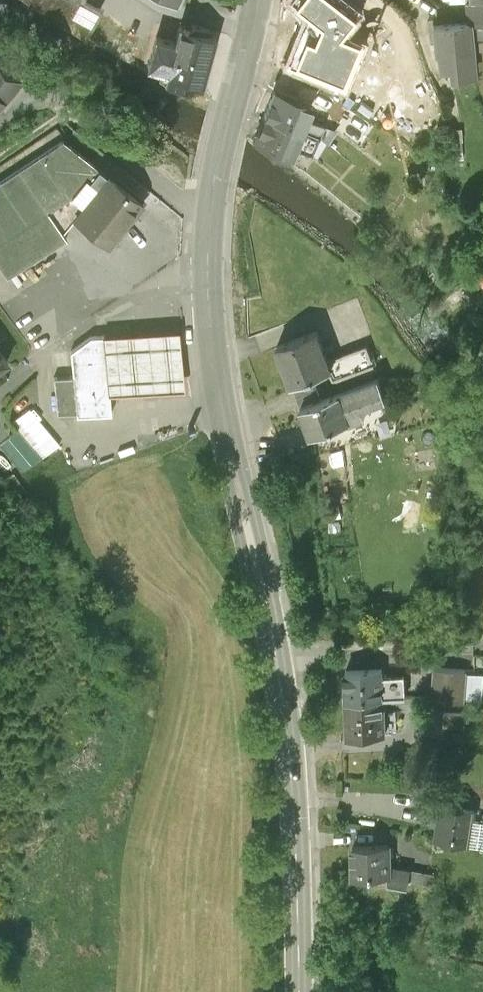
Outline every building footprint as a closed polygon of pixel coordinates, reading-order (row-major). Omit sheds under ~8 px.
[(101,47),(110,28),(96,19),(99,13),(83,4),(85,0),(28,0),(101,47)] [(286,63),(343,87),(361,42),(340,33),(360,8),(349,0),(294,0),(308,11),(286,63)] [(469,24),(470,24),(472,40),(482,39),(482,0),(471,0),(472,5),(467,6),(469,24)] [(441,70),(451,69),(474,66),(472,40),(470,24),(469,24),(434,27),(437,54),(439,54),(441,70)] [(203,87),(216,37),(212,36),(213,31),(192,25),(190,31),(181,29),(177,43),(159,38),(150,71),(166,75),(164,83),(187,89),(188,83),(203,87)] [(25,83),(0,64),(0,115),(25,83)] [(475,76),(474,66),(451,69),(452,78),(475,76)] [(275,89),(265,116),(315,136),(319,139),(327,129),(307,120),(312,105),(275,89)] [(332,132),(360,151),(376,127),(348,108),(332,132)] [(313,156),(319,139),(315,136),(265,116),(255,140),(290,160),(295,149),(313,156)] [(0,187),(0,270),(8,282),(68,242),(63,235),(75,221),(109,178),(92,165),(100,154),(76,135),(0,187)] [(143,203),(110,176),(109,178),(75,221),(108,247),(143,203)] [(318,332),(275,347),(289,387),(294,385),(314,378),(332,371),(329,361),(318,332)] [(157,335),(107,339),(112,397),(163,394),(187,391),(182,333),(157,335)] [(76,427),(114,424),(112,397),(107,339),(91,340),(71,357),(74,386),(56,387),(59,424),(76,422),(76,427)] [(367,348),(329,361),(332,371),(335,380),(374,366),(367,348)] [(13,370),(0,354),(0,380),(3,377),(13,370)] [(314,378),(294,385),(302,408),(322,401),(314,378)] [(302,408),(298,409),(309,439),(367,418),(365,410),(387,402),(379,381),(322,401),(302,408)] [(61,454),(33,418),(16,432),(22,439),(0,456),(23,484),(61,454)] [(435,667),(432,698),(465,700),(468,670),(435,667)] [(382,669),(344,671),(346,703),(384,701),(406,699),(406,696),(405,678),(383,679),(382,669)] [(384,701),(346,703),(348,739),(386,737),(384,701)] [(466,712),(445,713),(445,728),(466,727),(466,712)] [(435,842),(482,850),(482,821),(475,819),(476,811),(440,806),(435,842)] [(390,846),(351,847),(351,879),(373,878),(388,878),(391,878),(391,866),(390,846)] [(435,875),(391,866),(391,878),(388,878),(373,878),(373,886),(388,886),(409,890),(410,883),(433,889),(435,875)]
